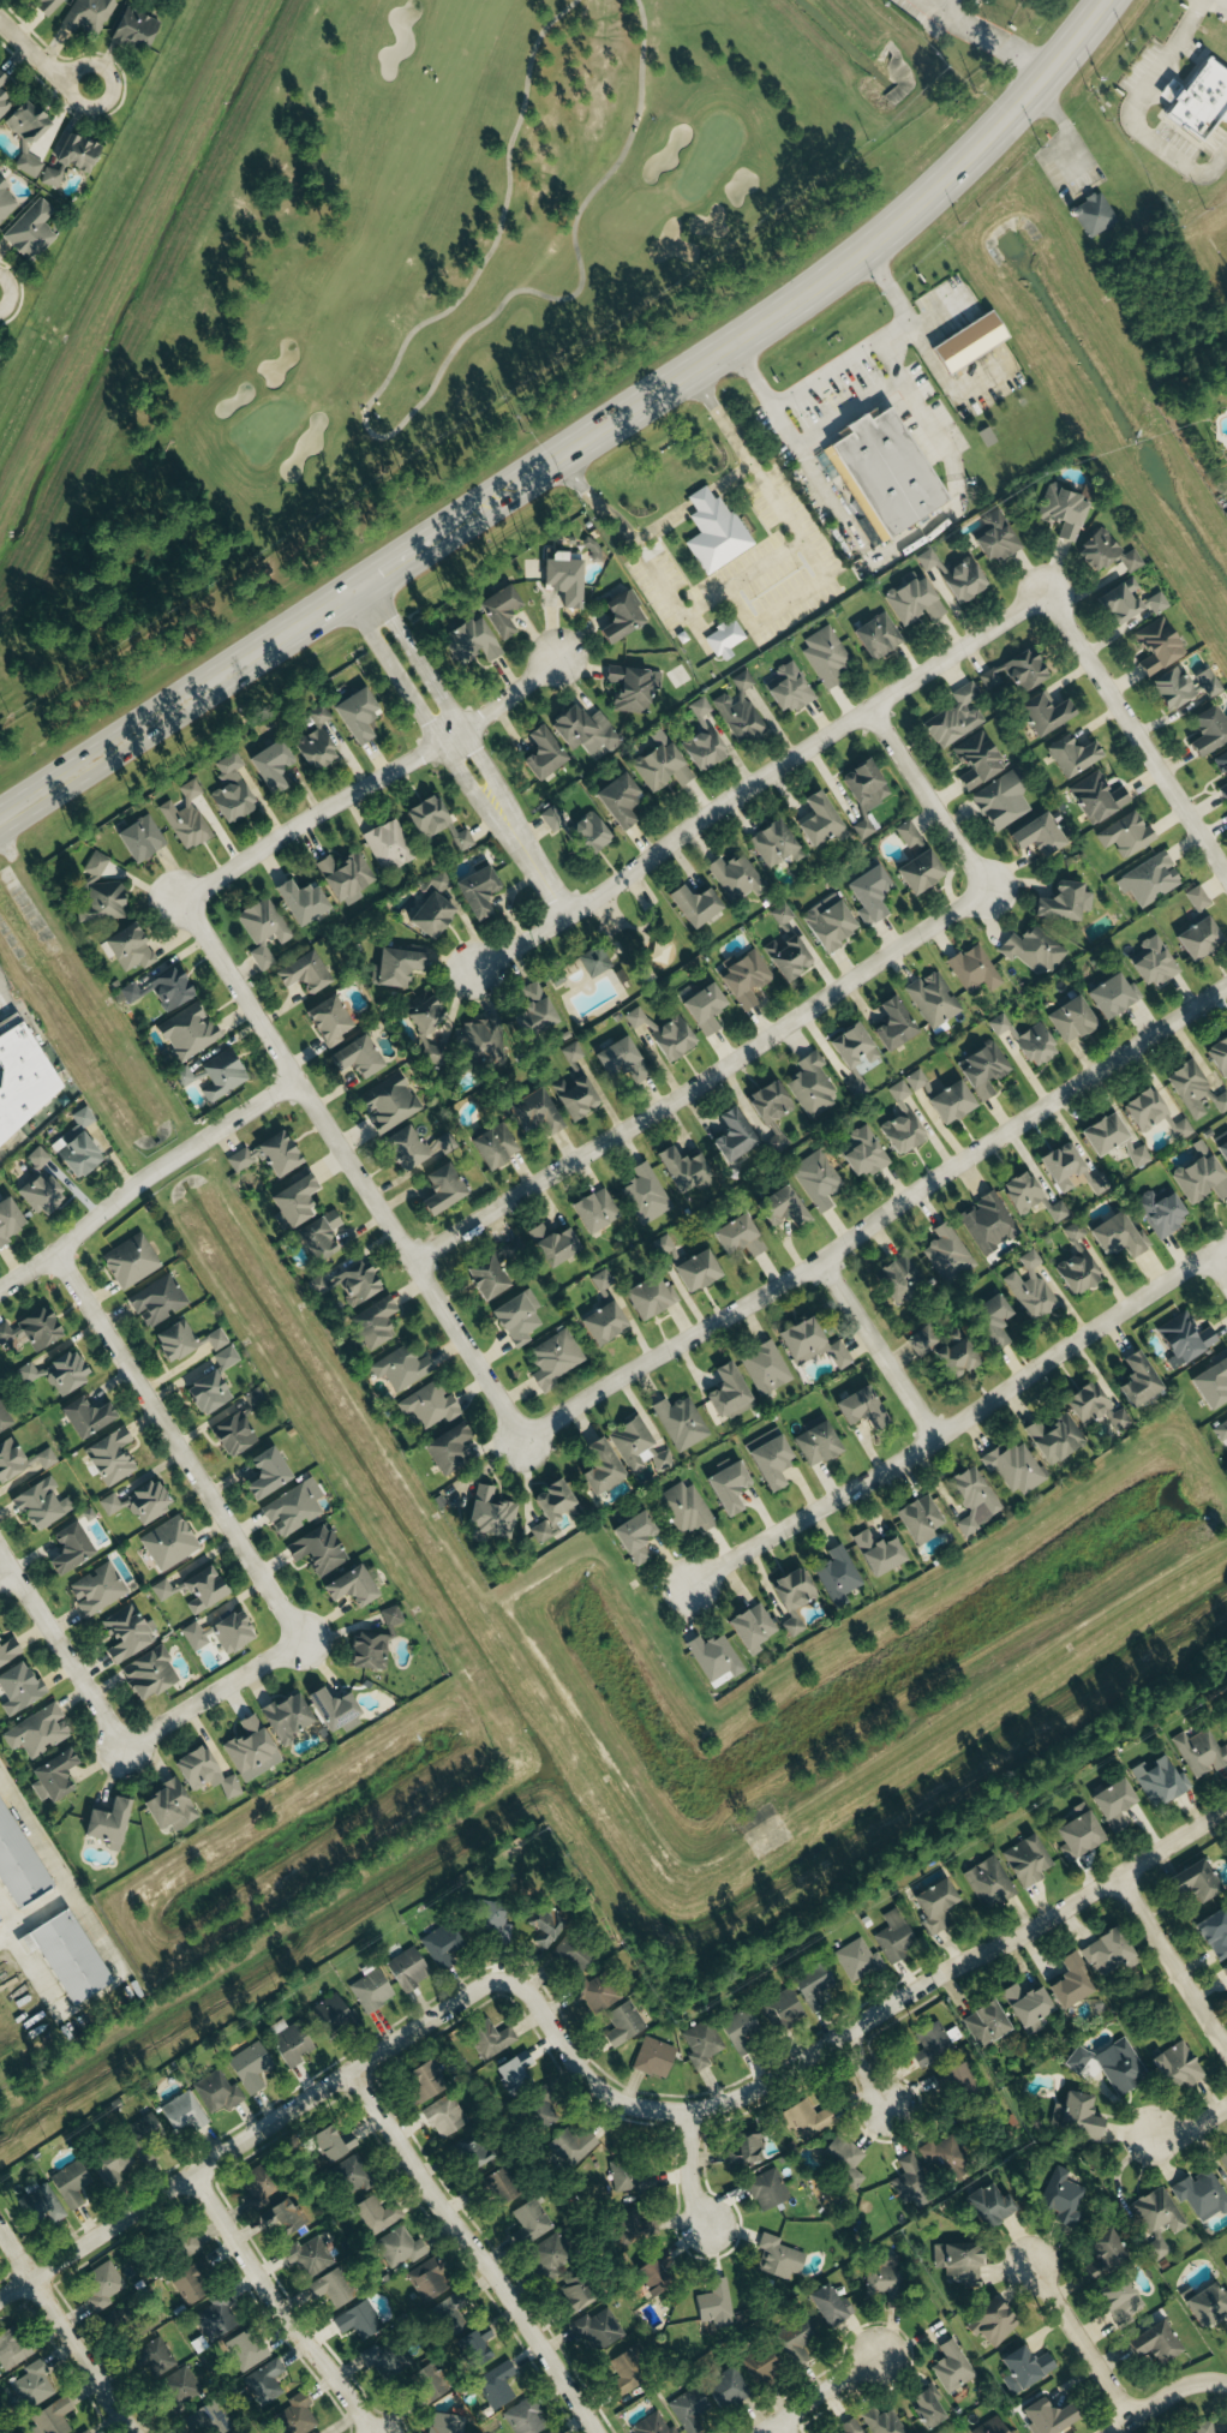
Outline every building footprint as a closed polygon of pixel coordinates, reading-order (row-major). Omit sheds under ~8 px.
[(50,20),(65,0),(37,0),(41,2),(35,10),(50,20)] [(113,0),(76,0),(61,25),(78,36),(82,31),(96,39),(118,3),(113,0)] [(128,12),(113,41),(145,60),(161,29),(128,12)] [(1166,83),(1159,93),(1172,102),(1163,115),(1202,142),(1226,106),(1226,73),(1204,57),(1180,93),(1166,83)] [(13,105),(0,93),(0,118),(13,105)] [(35,179),(44,163),(27,154),(47,117),(18,101),(4,127),(26,138),(11,166),(35,179)] [(66,166),(89,174),(99,146),(65,134),(52,169),(46,167),(40,183),(58,189),(66,166)] [(0,178),(0,224),(18,205),(4,191),(9,186),(0,178)] [(1071,206),(1086,238),(1116,223),(1101,192),(1071,206)] [(43,223),(55,211),(39,197),(1,237),(29,262),(55,234),(43,223)] [(930,349),(947,376),(1006,339),(989,311),(930,349)] [(950,502),(888,542),(826,446),(844,434),(839,426),(858,414),(862,420),(886,405),(950,502)] [(705,576),(753,547),(721,495),(713,500),(705,486),(687,497),(696,513),(689,517),(699,534),(685,543),(705,576)] [(1088,499),(1046,487),(1037,518),(1061,526),(1057,538),(1074,543),(1088,499)] [(1020,550),(999,508),(980,518),(987,532),(974,539),(985,562),(997,556),(999,561),(1020,550)] [(1122,550),(1101,528),(1074,553),(1095,575),(1122,550)] [(1118,558),(1129,574),(1144,564),(1133,548),(1118,558)] [(940,564),(932,549),(917,557),(925,572),(940,564)] [(581,561),(566,561),(566,555),(543,555),(542,590),(561,590),(561,610),(580,610),(581,561)] [(941,575),(958,604),(988,587),(970,558),(941,575)] [(902,627),(926,613),(931,622),(946,614),(923,575),(885,597),(902,627)] [(1113,628),(1143,612),(1133,593),(1140,589),(1134,578),(1096,597),(1113,628)] [(499,643),(516,632),(505,615),(521,606),(508,584),(476,604),(499,643)] [(644,622),(624,591),(601,606),(612,622),(597,632),(606,648),(644,622)] [(1155,616),(1170,607),(1160,592),(1140,604),(1144,610),(1149,606),(1155,616)] [(869,662),(904,643),(886,611),(851,631),(869,662)] [(440,637),(457,667),(483,653),(487,662),(500,655),(478,615),(440,637)] [(1147,679),(1185,653),(1161,617),(1134,635),(1149,657),(1138,664),(1147,679)] [(722,664),(734,656),(730,649),(746,639),(734,619),(705,637),(722,664)] [(826,691),(841,682),(836,674),(853,663),(829,624),(803,640),(808,648),(802,652),(826,691)] [(1025,692),(1048,678),(1029,648),(980,679),(990,695),(1016,679),(1025,692)] [(782,717),(815,698),(793,660),(776,669),(780,676),(764,685),(782,717)] [(1210,667),(1190,679),(1182,664),(1150,682),(1167,713),(1204,692),(1209,700),(1224,691),(1210,667)] [(605,684),(616,684),(615,712),(649,713),(650,687),(661,688),(661,671),(606,668),(605,684)] [(712,701),(740,746),(767,730),(744,692),(755,685),(746,670),(730,680),(740,695),(730,701),(725,693),(712,701)] [(986,724),(975,704),(982,700),(972,681),(951,693),(957,704),(923,722),(938,750),(986,724)] [(373,737),(364,723),(379,713),(363,687),(331,708),(356,748),(373,737)] [(1075,718),(1065,700),(1054,706),(1046,691),(1018,707),(1036,740),(1075,718)] [(696,773),(726,758),(704,716),(712,712),(705,697),(689,705),(702,731),(681,742),(696,773)] [(599,710),(586,720),(574,704),(548,724),(570,753),(580,744),(589,756),(603,745),(610,754),(624,742),(599,710)] [(308,711),(315,732),(294,739),(305,771),(335,761),(322,724),(329,721),(324,706),(308,711)] [(1200,739),(1189,743),(1195,757),(1226,743),(1226,728),(1218,706),(1191,717),(1200,739)] [(520,762),(536,783),(567,759),(540,724),(525,735),(536,749),(520,762)] [(1005,769),(983,731),(953,748),(967,772),(958,777),(966,792),(1005,769)] [(1103,757),(1092,741),(1076,750),(1067,735),(1045,749),(1065,781),(1103,757)] [(292,764),(281,741),(249,757),(268,798),(286,789),(278,771),(292,764)] [(653,794),(666,785),(663,779),(672,773),(681,787),(694,778),(670,741),(633,764),(653,794)] [(255,810),(236,770),(243,767),(236,752),(214,763),(226,787),(210,794),(224,825),(255,810)] [(1214,759),(1226,783),(1226,752),(1214,759)] [(891,797),(869,759),(839,776),(862,814),(891,797)] [(970,796),(993,834),(1036,809),(1014,770),(970,796)] [(1069,787),(1089,826),(1132,803),(1123,786),(1110,793),(1099,771),(1069,787)] [(626,807),(642,796),(625,772),(593,794),(619,833),(636,822),(626,807)] [(159,807),(183,853),(211,838),(191,800),(202,794),(194,779),(179,788),(188,806),(176,812),(170,801),(159,807)] [(1226,802),(1226,783),(1218,788),(1226,802)] [(810,849),(842,831),(820,790),(802,799),(811,814),(795,823),(810,849)] [(403,811),(420,842),(447,827),(451,836),(442,840),(451,858),(475,845),(466,829),(456,835),(435,794),(403,811)] [(539,816),(553,834),(566,824),(553,806),(539,816)] [(1096,835),(1105,849),(1113,844),(1124,860),(1155,840),(1136,810),(1096,835)] [(563,832),(581,860),(612,840),(594,812),(563,832)] [(1066,846),(1048,813),(1007,835),(1017,852),(1033,843),(1041,860),(1066,846)] [(130,864),(166,847),(150,815),(115,832),(130,864)] [(415,859),(395,819),(364,834),(383,874),(415,859)] [(766,870),(792,856),(795,863),(802,859),(781,819),(748,837),(766,870)] [(858,841),(874,833),(867,819),(851,826),(858,841)] [(907,851),(923,844),(911,820),(896,827),(907,851)] [(911,896),(944,877),(929,849),(895,868),(911,896)] [(1181,884),(1171,867),(1173,865),(1164,850),(1115,880),(1124,895),(1130,891),(1140,909),(1181,884)] [(82,872),(98,879),(108,858),(92,851),(82,872)] [(377,880),(359,851),(335,865),(330,855),(314,864),(340,908),(362,895),(359,891),(377,880)] [(720,858),(707,866),(733,904),(752,891),(757,898),(768,890),(744,853),(725,865),(720,858)] [(845,886),(861,910),(857,913),(866,928),(888,914),(877,897),(892,887),(877,865),(845,886)] [(454,883),(474,923),(492,914),(484,898),(500,890),(487,866),(454,883)] [(297,929),(330,909),(313,882),(295,893),(288,880),(273,889),(297,929)] [(1078,923),(1079,912),(1091,913),(1093,894),(1082,892),(1083,884),(1057,881),(1055,900),(1036,898),(1034,918),(1078,923)] [(88,885),(89,908),(77,908),(78,924),(125,922),(123,883),(88,885)] [(707,887),(690,899),(681,885),(666,895),(691,931),(723,910),(707,887)] [(1196,913),(1211,905),(1200,885),(1186,893),(1196,913)] [(454,907),(427,892),(409,926),(436,941),(454,907)] [(825,957),(842,946),(839,940),(857,929),(835,893),(800,915),(825,957)] [(293,937),(266,896),(235,916),(256,948),(248,953),(260,972),(275,962),(262,941),(273,934),(280,946),(293,937)] [(771,914),(781,927),(795,916),(785,903),(771,914)] [(1191,964),(1224,943),(1207,916),(1174,938),(1191,964)] [(123,974),(138,964),(142,970),(156,961),(132,923),(102,942),(123,974)] [(1013,958),(1046,979),(1065,950),(1031,927),(1022,940),(1011,933),(998,952),(1012,961),(1013,958)] [(1129,959),(1147,991),(1180,972),(1158,934),(1139,944),(1143,951),(1129,959)] [(784,983),(813,965),(794,935),(778,946),(774,940),(761,948),(784,983)] [(666,966),(670,945),(655,942),(650,962),(666,966)] [(947,963),(967,993),(983,983),(990,993),(1004,983),(977,943),(947,963)] [(578,957),(589,979),(612,968),(601,946),(578,957)] [(720,978),(741,1013),(758,1004),(751,992),(773,980),(754,947),(723,965),(728,973),(720,978)] [(272,969),(281,988),(298,980),(305,995),(328,984),(313,950),(272,969)] [(407,990),(409,972),(423,973),(425,954),(379,950),(375,987),(407,990)] [(119,990),(125,1004),(153,992),(163,1013),(194,999),(179,967),(136,987),(134,982),(119,990)] [(951,993),(937,971),(922,981),(920,978),(904,988),(932,1031),(963,1011),(951,993)] [(524,1041),(558,1023),(536,982),(518,991),(529,1010),(512,1019),(524,1041)] [(720,1030),(712,1014),(726,1007),(714,984),(682,1001),(702,1039),(720,1030)] [(302,1013),(328,1050),(343,1040),(339,1034),(353,1025),(331,993),(302,1013)] [(883,1052),(917,1036),(897,995),(877,1005),(887,1025),(873,1031),(883,1052)] [(1096,1027),(1080,995),(1048,1012),(1063,1043),(1096,1027)] [(446,1021),(431,997),(405,1013),(419,1037),(446,1021)] [(180,1062),(221,1038),(209,1016),(204,1019),(195,1003),(154,1027),(162,1041),(166,1038),(180,1062)] [(626,1015),(657,1067),(696,1044),(679,1015),(655,1029),(641,1006),(626,1015)] [(988,1023),(997,1036),(1012,1026),(1003,1012),(988,1023)] [(61,1089),(0,1146),(0,1028),(14,1018),(61,1089)] [(465,1022),(467,1064),(501,1063),(499,1020),(465,1022)] [(846,1072),(858,1063),(856,1060),(863,1056),(869,1064),(880,1057),(856,1023),(827,1044),(846,1072)] [(1031,1067),(1057,1053),(1041,1023),(1014,1037),(1031,1067)] [(326,1056),(336,1072),(352,1063),(361,1079),(383,1066),(364,1033),(326,1056)] [(1226,1076),(1226,1033),(1203,1048),(1222,1079),(1226,1076)] [(604,1076),(614,1072),(616,1076),(627,1071),(634,1083),(648,1076),(628,1037),(593,1055),(604,1076)] [(1011,1069),(992,1039),(956,1062),(980,1102),(996,1092),(990,1083),(1011,1069)] [(569,1064),(584,1056),(576,1042),(561,1050),(569,1064)] [(426,1061),(440,1064),(442,1049),(428,1046),(426,1061)] [(211,1084),(200,1090),(208,1104),(248,1079),(229,1048),(200,1065),(211,1084)] [(808,1120),(839,1102),(819,1069),(825,1065),(816,1051),(796,1063),(802,1073),(786,1082),(808,1120)] [(1207,1114),(1201,1103),(1211,1097),(1221,1114),(1226,1111),(1226,1091),(1215,1097),(1194,1059),(1166,1074),(1192,1122),(1207,1114)] [(182,1087),(195,1078),(185,1065),(173,1074),(182,1087)] [(422,1110),(401,1073),(358,1097),(378,1134),(422,1110)] [(567,1122),(598,1109),(585,1076),(567,1083),(566,1079),(552,1085),(567,1122)] [(942,1125),(975,1105),(959,1078),(926,1099),(942,1125)] [(895,1155),(925,1138),(903,1099),(911,1095),(903,1079),(886,1088),(900,1114),(879,1126),(895,1155)] [(744,1099),(775,1151),(788,1143),(775,1121),(793,1110),(776,1080),(744,1099)] [(1138,1133),(1168,1117),(1152,1086),(1122,1101),(1138,1133)] [(561,1130),(544,1089),(508,1104),(521,1135),(542,1127),(546,1136),(561,1130)] [(77,1125),(50,1145),(74,1178),(101,1158),(81,1131),(96,1119),(86,1105),(71,1116),(77,1125)] [(717,1117),(726,1134),(712,1141),(723,1164),(757,1146),(736,1106),(717,1117)] [(1095,1157),(1128,1136),(1112,1110),(1079,1131),(1095,1157)] [(1163,1118),(1170,1128),(1169,1128),(1178,1142),(1195,1132),(1185,1117),(1174,1124),(1169,1114),(1163,1118)] [(469,1141),(486,1171),(520,1151),(503,1122),(469,1141)] [(891,1162),(865,1123),(849,1134),(854,1142),(839,1151),(855,1176),(865,1169),(869,1176),(891,1162)] [(427,1156),(407,1124),(381,1140),(401,1172),(427,1156)] [(272,1178),(299,1164),(283,1130),(228,1157),(235,1172),(262,1158),(272,1178)] [(456,1147),(451,1134),(423,1147),(429,1159),(456,1147)] [(1135,1168),(1151,1161),(1144,1144),(1133,1149),(1128,1137),(1123,1139),(1135,1168)] [(1214,1191),(1218,1200),(1226,1195),(1226,1183),(1203,1138),(1192,1144),(1199,1157),(1172,1172),(1189,1204),(1214,1191)] [(1216,1146),(1226,1165),(1226,1139),(1216,1146)] [(1038,1158),(1061,1195),(1074,1187),(1069,1178),(1085,1168),(1067,1140),(1038,1158)] [(26,1157),(38,1170),(51,1158),(39,1145),(26,1157)] [(677,1196),(697,1186),(700,1192),(714,1184),(698,1153),(679,1163),(670,1147),(655,1155),(677,1196)] [(832,1204),(827,1196),(842,1185),(818,1150),(789,1169),(819,1213),(832,1204)] [(632,1168),(637,1180),(621,1187),(637,1222),(670,1207),(649,1161),(632,1168)] [(422,1177),(432,1193),(418,1202),(427,1217),(466,1193),(446,1162),(422,1177)] [(1019,1215),(1044,1199),(1025,1169),(999,1185),(1019,1215)] [(1110,1185),(1102,1172),(1088,1181),(1096,1194),(1110,1185)] [(315,1213),(305,1195),(317,1188),(309,1173),(268,1196),(287,1229),(315,1213)] [(40,1180),(35,1174),(16,1191),(38,1216),(64,1194),(48,1174),(40,1180)] [(807,1221),(790,1184),(755,1200),(768,1226),(787,1217),(792,1229),(807,1221)] [(570,1204),(587,1235),(623,1215),(616,1203),(614,1204),(604,1186),(570,1204)] [(1020,1233),(994,1189),(973,1202),(975,1206),(959,1216),(982,1255),(1020,1233)] [(1174,1192),(1156,1200),(1151,1190),(1136,1197),(1155,1237),(1187,1221),(1174,1192)] [(9,1242),(5,1234),(23,1226),(10,1196),(0,1201),(0,1246),(9,1242)] [(1055,1224),(1070,1215),(1062,1200),(1047,1209),(1055,1224)] [(335,1252),(326,1233),(341,1225),(333,1209),(295,1230),(313,1263),(335,1252)] [(1134,1233),(1122,1210),(1089,1227),(1103,1256),(1122,1246),(1127,1257),(1151,1245),(1142,1229),(1134,1233)] [(724,1255),(745,1245),(751,1257),(765,1250),(746,1212),(712,1229),(724,1255)] [(921,1248),(944,1286),(976,1267),(948,1220),(932,1229),(938,1238),(921,1248)] [(550,1268),(580,1248),(565,1225),(550,1236),(541,1222),(526,1232),(550,1268)] [(1101,1280),(1079,1238),(1086,1234),(1079,1222),(1063,1230),(1076,1254),(1054,1265),(1070,1296),(1101,1280)] [(121,1292),(161,1268),(140,1232),(100,1256),(121,1292)] [(652,1241),(659,1262),(677,1256),(670,1235),(652,1241)] [(721,1276),(707,1248),(673,1265),(687,1293),(721,1276)] [(1018,1258),(1030,1278),(1022,1283),(1015,1271),(1003,1278),(1031,1323),(1058,1306),(1035,1268),(1043,1263),(1034,1248),(1018,1258)] [(889,1301),(931,1283),(917,1251),(875,1269),(889,1301)] [(508,1288),(490,1253),(463,1266),(480,1301),(508,1288)] [(380,1290),(364,1260),(325,1282),(321,1275),(306,1283),(313,1297),(339,1283),(352,1306),(380,1290)] [(590,1278),(600,1293),(615,1284),(605,1268),(590,1278)] [(128,1300),(148,1330),(189,1302),(169,1272),(128,1300)] [(662,1285),(656,1274),(623,1291),(638,1321),(679,1300),(669,1281),(662,1285)] [(491,1308),(513,1348),(530,1339),(527,1333),(541,1325),(533,1310),(540,1307),(529,1287),(491,1308)] [(1009,1341),(998,1323),(1012,1314),(998,1293),(967,1312),(992,1352),(1009,1341)] [(365,1352),(394,1335),(384,1317),(395,1310),(387,1295),(346,1318),(365,1352)] [(595,1346),(628,1325),(612,1299),(579,1320),(595,1346)] [(26,1336),(32,1350),(61,1337),(48,1308),(8,1325),(6,1322),(0,1325),(0,1347),(26,1336)] [(1178,1365),(1219,1339),(1210,1325),(1197,1333),(1183,1311),(1155,1329),(1178,1365)] [(795,1368),(826,1351),(837,1371),(853,1362),(840,1339),(827,1346),(810,1314),(776,1333),(795,1368)] [(220,1328),(196,1341),(183,1318),(151,1336),(166,1363),(207,1341),(213,1352),(229,1343),(220,1328)] [(942,1341),(929,1323),(907,1339),(919,1357),(942,1341)] [(555,1379),(585,1360),(565,1328),(531,1349),(537,1358),(532,1361),(538,1370),(530,1376),(542,1395),(559,1385),(555,1379)] [(979,1361),(963,1336),(934,1353),(949,1379),(979,1361)] [(738,1357),(760,1397),(792,1379),(771,1339),(738,1357)] [(434,1370),(426,1356),(416,1361),(406,1344),(368,1366),(376,1380),(384,1375),(395,1393),(434,1370)] [(240,1360),(231,1345),(213,1355),(221,1370),(240,1360)] [(59,1397),(89,1376),(70,1348),(37,1370),(30,1361),(16,1371),(26,1386),(43,1374),(59,1397)] [(1115,1385),(1128,1408),(1161,1389),(1138,1348),(1121,1358),(1131,1376),(1115,1385)] [(1226,1400),(1226,1379),(1226,1377),(1226,1376),(1226,1353),(1225,1349),(1210,1358),(1214,1364),(1189,1379),(1210,1411),(1226,1400)] [(729,1419),(753,1407),(730,1359),(710,1369),(719,1386),(703,1394),(716,1419),(726,1413),(729,1419)] [(231,1399),(215,1371),(219,1369),(214,1360),(189,1374),(194,1383),(183,1389),(199,1417),(231,1399)] [(398,1401),(406,1415),(414,1411),(423,1429),(444,1418),(447,1423),(462,1414),(451,1393),(446,1396),(437,1380),(398,1401)] [(1130,1423),(1121,1407),(1111,1413),(1093,1380),(1063,1397),(1080,1427),(1092,1419),(1103,1438),(1130,1423)] [(833,1404),(847,1425),(862,1415),(873,1432),(889,1421),(865,1384),(833,1404)] [(243,1396),(252,1411),(266,1402),(257,1387),(243,1396)] [(677,1453),(710,1436),(688,1395),(669,1406),(664,1398),(651,1405),(677,1453)] [(59,1408),(77,1440),(115,1419),(106,1401),(88,1411),(79,1396),(59,1408)] [(0,1406),(0,1430),(10,1425),(0,1406)] [(209,1424),(223,1458),(256,1444),(241,1410),(209,1424)] [(1048,1466),(1085,1442),(1066,1413),(1044,1428),(1039,1420),(1024,1429),(1048,1466)] [(809,1468),(841,1451),(823,1414),(805,1423),(809,1430),(794,1438),(809,1468)] [(630,1474),(653,1462),(659,1473),(676,1464),(667,1449),(657,1455),(652,1447),(656,1445),(639,1415),(607,1433),(630,1474)] [(1220,1442),(1226,1437),(1226,1419),(1212,1428),(1220,1442)] [(458,1443),(470,1437),(462,1422),(422,1444),(439,1475),(467,1460),(458,1443)] [(83,1447),(103,1487),(135,1472),(122,1446),(131,1442),(124,1427),(83,1447)] [(768,1493),(785,1484),(778,1470),(794,1461),(777,1427),(744,1444),(768,1493)] [(580,1473),(591,1496),(624,1479),(603,1435),(582,1446),(592,1467),(580,1473)] [(24,1460),(12,1437),(0,1443),(0,1481),(32,1465),(36,1473),(58,1462),(51,1448),(24,1460)] [(1010,1493),(1018,1489),(1022,1495),(1046,1480),(1022,1441),(1002,1452),(998,1446),(979,1458),(988,1472),(995,1468),(1010,1493)] [(247,1458),(258,1478),(244,1486),(251,1500),(290,1480),(273,1445),(247,1458)] [(705,1478),(723,1519),(742,1510),(734,1493),(750,1485),(737,1457),(715,1467),(718,1472),(705,1478)] [(1003,1510),(972,1464),(947,1482),(969,1514),(955,1524),(964,1537),(1003,1510)] [(73,1508),(63,1491),(60,1493),(50,1475),(11,1498),(31,1533),(73,1508)] [(323,1495),(311,1477),(260,1509),(270,1526),(272,1525),(281,1539),(304,1525),(304,1524),(322,1513),(314,1500),(323,1495)] [(538,1544),(561,1531),(554,1520),(567,1513),(570,1520),(581,1514),(561,1478),(530,1495),(544,1521),(529,1529),(538,1544)] [(687,1478),(656,1497),(681,1536),(699,1525),(703,1532),(715,1525),(687,1478)] [(107,1518),(128,1505),(140,1526),(171,1508),(155,1479),(119,1500),(114,1492),(97,1501),(107,1518)] [(494,1487),(476,1484),(469,1532),(498,1536),(500,1525),(512,1526),(515,1504),(492,1501),(494,1487)] [(895,1509),(912,1548),(936,1537),(933,1529),(944,1525),(930,1493),(895,1509)] [(635,1568),(652,1558),(641,1541),(656,1532),(643,1510),(612,1528),(635,1568)] [(200,1548),(178,1514),(138,1539),(160,1573),(200,1548)] [(94,1553),(73,1520),(50,1535),(61,1552),(46,1562),(56,1577),(94,1553)] [(346,1562),(325,1523),(283,1546),(292,1562),(305,1556),(317,1578),(346,1562)] [(906,1561),(895,1537),(878,1545),(870,1528),(852,1536),(872,1577),(906,1561)] [(845,1594),(863,1584),(841,1543),(826,1551),(831,1561),(814,1570),(835,1610),(849,1602),(845,1594)] [(128,1594),(110,1561),(92,1570),(93,1572),(68,1586),(77,1603),(75,1604),(83,1618),(128,1594)] [(378,1595),(358,1563),(320,1587),(330,1604),(347,1593),(356,1609),(378,1595)] [(818,1597),(800,1565),(770,1582),(790,1618),(781,1623),(789,1638),(805,1629),(795,1610),(818,1597)] [(226,1597),(211,1566),(179,1581),(187,1599),(185,1600),(191,1614),(226,1597)] [(179,1585),(171,1589),(165,1578),(150,1587),(159,1603),(182,1589),(179,1585)] [(727,1620),(748,1659),(762,1651),(757,1643),(777,1632),(760,1602),(727,1620)] [(155,1640),(150,1632),(156,1628),(151,1619),(143,1624),(131,1603),(101,1621),(115,1645),(104,1651),(113,1665),(155,1640)] [(349,1668),(384,1671),(387,1637),(393,1638),(394,1624),(399,1624),(400,1609),(384,1608),(382,1630),(352,1627),(349,1668)] [(201,1631),(196,1621),(180,1630),(192,1651),(215,1638),(225,1655),(254,1638),(238,1610),(201,1631)] [(746,1670),(721,1633),(704,1644),(698,1635),(683,1645),(709,1683),(728,1671),(733,1678),(746,1670)] [(21,1652),(11,1637),(1,1644),(0,1642),(0,1666),(21,1652)] [(151,1697),(180,1679),(159,1645),(118,1670),(137,1701),(149,1693),(151,1697)] [(7,1717),(47,1693),(37,1676),(31,1680),(20,1661),(0,1673),(0,1692),(6,1702),(0,1706),(7,1717)] [(347,1692),(329,1702),(320,1686),(305,1695),(327,1732),(359,1714),(347,1692)] [(291,1733),(311,1723),(297,1692),(260,1709),(278,1750),(295,1742),(291,1733)] [(30,1761),(46,1752),(45,1749),(72,1735),(63,1719),(64,1719),(56,1703),(1,1732),(11,1751),(21,1745),(30,1761)] [(1218,1716),(1226,1736),(1226,1712),(1218,1716)] [(279,1764),(256,1713),(239,1721),(245,1734),(223,1744),(241,1782),(279,1764)] [(1214,1767),(1216,1771),(1226,1764),(1226,1745),(1226,1744),(1220,1748),(1209,1728),(1189,1739),(1185,1731),(1172,1738),(1194,1778),(1214,1767)] [(227,1801),(243,1792),(233,1774),(221,1780),(202,1744),(172,1761),(189,1793),(208,1783),(211,1789),(218,1784),(227,1801)] [(72,1789),(62,1772),(77,1763),(68,1748),(29,1771),(36,1782),(30,1785),(43,1806),(72,1789)] [(1151,1808),(1192,1788),(1183,1769),(1175,1772),(1168,1756),(1146,1766),(1144,1762),(1132,1768),(1151,1808)] [(1111,1835),(1129,1825),(1122,1810),(1137,1803),(1124,1778),(1091,1795),(1111,1835)] [(169,1823),(174,1832),(198,1818),(175,1779),(139,1800),(157,1831),(169,1823)] [(82,1836),(108,1842),(106,1850),(118,1852),(129,1800),(111,1796),(108,1809),(90,1805),(82,1836)] [(50,1888),(0,1799),(0,1888),(12,1910),(50,1888)] [(1105,1839),(1083,1802),(1070,1810),(1075,1818),(1054,1830),(1071,1859),(1105,1839)] [(1042,1878),(1039,1872),(1051,1865),(1033,1834),(1001,1852),(1022,1890),(1042,1878)] [(1016,1894),(996,1855),(964,1871),(984,1910),(1016,1894)] [(1222,1889),(1202,1857),(1165,1881),(1175,1897),(1188,1888),(1199,1904),(1222,1889)] [(958,1901),(945,1878),(912,1896),(934,1934),(951,1924),(943,1910),(958,1901)] [(508,1939),(507,1901),(481,1902),(483,1940),(508,1939)] [(537,1933),(532,1941),(546,1950),(565,1920),(540,1904),(526,1925),(537,1933)] [(1218,1963),(1226,1958),(1226,1912),(1223,1906),(1194,1925),(1218,1963)] [(111,1983),(66,1908),(25,1932),(70,2007),(111,1983)] [(873,1936),(891,1966),(912,1954),(906,1943),(914,1939),(896,1908),(882,1916),(889,1927),(873,1936)] [(436,1972),(453,1965),(447,1952),(460,1947),(451,1924),(421,1936),(436,1972)] [(1104,1975),(1132,1958),(1114,1928),(1079,1950),(1089,1966),(1096,1962),(1104,1975)] [(552,1954),(578,1974),(591,1958),(564,1937),(552,1954)] [(870,1955),(863,1939),(835,1950),(848,1983),(885,1969),(878,1952),(870,1955)] [(384,1965),(403,1993),(431,1974),(412,1946),(384,1965)] [(1058,1958),(1067,1975),(1047,1985),(1060,2010),(1094,1992),(1072,1951),(1058,1958)] [(836,1988),(826,1965),(794,1980),(809,2012),(822,2006),(818,1996),(836,1988)] [(349,1986),(366,2014),(394,1997),(377,1969),(349,1986)] [(569,1987),(577,2003),(583,2000),(591,2015),(616,2001),(604,1978),(589,1986),(585,1978),(569,1987)] [(1024,2038),(1043,2029),(1038,2018),(1053,2011),(1041,1986),(1022,1994),(1017,1983),(1002,1990),(1024,2038)] [(764,2004),(778,2029),(804,2014),(789,1989),(764,2004)] [(346,2012),(336,1994),(309,2010),(324,2035),(357,2016),(353,2008),(346,2012)] [(610,2047),(646,2030),(632,2000),(606,2012),(615,2030),(604,2035),(610,2047)] [(1010,2028),(992,2000),(961,2020),(979,2048),(1010,2028)] [(735,2055),(749,2048),(745,2038),(760,2031),(750,2008),(720,2021),(735,2055)] [(286,2068),(315,2053),(298,2022),(287,2027),(283,2019),(265,2028),(286,2068)] [(511,2026),(495,2033),(489,2019),(466,2029),(480,2061),(518,2044),(511,2026)] [(682,2032),(692,2054),(687,2056),(695,2072),(711,2065),(708,2057),(725,2050),(711,2019),(682,2032)] [(954,2049),(937,2020),(914,2033),(923,2049),(911,2056),(919,2069),(954,2049)] [(675,2046),(643,2037),(633,2070),(666,2079),(675,2046)] [(1149,2077),(1125,2037),(1094,2056),(1119,2096),(1149,2077)] [(1203,2078),(1186,2041),(1149,2057),(1164,2091),(1182,2083),(1183,2087),(1203,2078)] [(227,2058),(245,2096),(264,2088),(258,2075),(272,2068),(260,2043),(227,2058)] [(1078,2074),(1092,2055),(1079,2045),(1065,2064),(1078,2074)] [(522,2071),(533,2065),(525,2051),(494,2068),(507,2091),(527,2080),(522,2071)] [(446,2088),(430,2058),(405,2072),(421,2101),(446,2088)] [(974,2092),(965,2062),(943,2069),(953,2098),(974,2092)] [(207,2109),(217,2103),(223,2111),(242,2100),(221,2067),(193,2085),(207,2109)] [(535,2126),(556,2122),(549,2088),(529,2093),(535,2126)] [(203,2111),(188,2089),(159,2109),(173,2131),(203,2111)] [(1102,2119),(1089,2117),(1092,2096),(1065,2092),(1063,2105),(1057,2104),(1054,2130),(1099,2137),(1102,2119)] [(468,2125),(452,2094),(422,2109),(438,2140),(468,2125)] [(800,2142),(836,2124),(828,2108),(815,2114),(807,2099),(778,2114),(787,2132),(794,2129),(800,2142)] [(164,2133),(152,2112),(127,2127),(139,2148),(164,2133)] [(547,2145),(571,2170),(599,2143),(583,2126),(575,2133),(568,2125),(547,2145)] [(323,2163),(357,2149),(349,2128),(314,2142),(323,2163)] [(491,2160),(476,2132),(452,2145),(467,2173),(491,2160)] [(854,2191),(865,2178),(854,2168),(865,2156),(838,2133),(816,2158),(854,2191)] [(970,2161),(952,2133),(920,2154),(939,2182),(970,2161)] [(737,2155),(728,2156),(728,2167),(759,2164),(756,2136),(735,2138),(737,2155)] [(133,2164),(118,2145),(92,2164),(106,2184),(133,2164)] [(1226,2175),(1226,2151),(1217,2156),(1226,2175)] [(897,2161),(904,2174),(890,2181),(903,2204),(931,2188),(911,2153),(897,2161)] [(332,2167),(346,2194),(371,2181),(357,2154),(332,2167)] [(76,2190),(91,2183),(80,2161),(50,2176),(67,2212),(83,2204),(76,2190)] [(614,2165),(615,2191),(653,2190),(652,2164),(614,2165)] [(1085,2189),(1066,2180),(1070,2171),(1057,2165),(1037,2211),(1071,2226),(1077,2212),(1075,2211),(1085,2189)] [(522,2194),(506,2166),(481,2180),(497,2208),(522,2194)] [(238,2182),(250,2196),(245,2200),(255,2212),(278,2193),(256,2167),(238,2182)] [(790,2199),(776,2168),(745,2182),(760,2213),(790,2199)] [(1226,2209),(1226,2196),(1211,2168),(1191,2179),(1190,2176),(1170,2187),(1179,2203),(1187,2199),(1201,2224),(1226,2209)] [(982,2231),(1011,2215),(993,2182),(964,2198),(982,2231)] [(15,2202),(29,2224),(46,2213),(53,2224),(67,2215),(46,2183),(15,2202)] [(1187,2227),(1162,2185),(1126,2207),(1158,2260),(1171,2252),(1158,2229),(1167,2224),(1173,2235),(1187,2227)] [(404,2219),(395,2201),(384,2207),(377,2193),(355,2205),(371,2236),(404,2219)] [(305,2223),(290,2197),(259,2215),(273,2241),(305,2223)] [(555,2228),(535,2197),(512,2213),(531,2243),(555,2228)] [(646,2206),(614,2213),(621,2244),(653,2237),(646,2206)] [(411,2263),(427,2254),(420,2239),(413,2243),(404,2226),(374,2242),(389,2270),(409,2259),(411,2263)] [(1087,2262),(1090,2277),(1110,2273),(1108,2265),(1121,2262),(1114,2230),(1088,2236),(1093,2261),(1087,2262)] [(201,2247),(190,2231),(170,2245),(181,2261),(201,2247)] [(806,2254),(778,2245),(780,2239),(762,2233),(756,2250),(764,2253),(757,2272),(785,2282),(788,2273),(798,2276),(806,2254)] [(334,2262),(329,2253),(332,2251),(321,2234),(300,2247),(298,2243),(283,2252),(303,2282),(334,2262)] [(543,2274),(572,2262),(561,2234),(531,2246),(543,2274)] [(933,2245),(933,2269),(945,2269),(946,2283),(981,2283),(981,2245),(933,2245)] [(648,2296),(680,2276),(663,2251),(632,2271),(648,2296)] [(445,2276),(432,2257),(405,2276),(424,2304),(442,2291),(436,2282),(445,2276)] [(881,2257),(868,2257),(866,2292),(901,2294),(902,2267),(881,2266),(881,2257)] [(170,2280),(187,2306),(209,2292),(201,2280),(211,2273),(201,2259),(170,2280)] [(108,2297),(125,2289),(110,2261),(80,2277),(98,2310),(112,2303),(108,2297)] [(324,2294),(337,2310),(353,2296),(331,2269),(306,2290),(315,2301),(324,2294)] [(1123,2276),(1097,2296),(1119,2326),(1145,2306),(1123,2276)] [(696,2296),(699,2319),(732,2315),(727,2277),(710,2280),(711,2294),(696,2296)] [(1201,2329),(1226,2312),(1226,2287),(1221,2278),(1183,2303),(1201,2329)] [(555,2293),(564,2318),(595,2306),(585,2282),(555,2293)] [(846,2298),(836,2302),(829,2284),(809,2292),(824,2328),(853,2315),(846,2298)] [(238,2327),(221,2292),(209,2298),(213,2306),(194,2315),(207,2342),(238,2327)] [(442,2331),(471,2315),(458,2292),(430,2309),(442,2331)] [(993,2350),(1018,2324),(991,2298),(966,2325),(993,2350)] [(354,2328),(360,2340),(382,2330),(369,2301),(332,2318),(340,2335),(354,2328)] [(569,2326),(587,2356),(623,2334),(608,2307),(589,2318),(587,2315),(569,2326)] [(787,2356),(819,2339),(806,2315),(775,2332),(787,2356)] [(1182,2351),(1162,2320),(1124,2343),(1137,2363),(1151,2353),(1159,2366),(1182,2351)] [(470,2368),(492,2358),(486,2345),(494,2342),(485,2325),(456,2339),(470,2368)] [(10,2326),(0,2333),(0,2363),(7,2373),(31,2355),(10,2326)] [(223,2342),(239,2373),(268,2359),(251,2327),(223,2342)] [(367,2369),(373,2365),(384,2382),(407,2367),(387,2337),(358,2355),(367,2369)] [(945,2394),(975,2380),(956,2337),(939,2345),(945,2359),(932,2365),(945,2394)] [(154,2364),(150,2367),(157,2375),(172,2361),(155,2342),(144,2352),(154,2364)] [(999,2360),(1009,2376),(1002,2380),(1011,2396),(1057,2369),(1047,2353),(1033,2361),(1023,2345),(999,2360)] [(765,2386),(783,2369),(761,2347),(744,2364),(765,2386)] [(288,2376),(276,2358),(242,2380),(253,2398),(288,2376)] [(24,2368),(27,2375),(10,2384),(25,2411),(52,2397),(41,2377),(48,2373),(41,2359),(24,2368)] [(515,2397),(505,2381),(516,2374),(508,2360),(475,2380),(493,2411),(515,2397)] [(201,2389),(186,2365),(160,2381),(175,2405),(201,2389)] [(751,2389),(730,2366),(705,2389),(726,2412),(751,2389)] [(423,2394),(422,2400),(432,2402),(437,2370),(417,2367),(413,2392),(423,2394)] [(614,2379),(615,2396),(629,2395),(629,2378),(614,2379)] [(927,2430),(946,2418),(935,2402),(942,2398),(933,2383),(907,2399),(927,2430)] [(712,2408),(696,2385),(667,2405),(686,2432),(691,2432),(700,2426),(695,2419),(712,2408)] [(316,2424),(308,2407),(311,2405),(305,2394),(274,2409),(286,2432),(298,2432),(316,2424)] [(72,2430),(63,2417),(74,2410),(65,2396),(30,2419),(39,2432),(68,2432),(72,2430)] [(532,2397),(502,2413),(513,2432),(538,2432),(549,2427),(532,2397)] [(1078,2419),(1067,2404),(1052,2414),(1041,2398),(1019,2412),(1033,2432),(1057,2432),(1078,2419)] [(876,2406),(862,2413),(872,2432),(907,2432),(894,2408),(881,2415),(876,2406)] [(674,2426),(669,2429),(657,2411),(629,2429),(632,2432),(678,2432),(674,2426)] [(998,2416),(970,2431),(971,2432),(1007,2432),(998,2416)] [(846,2432),(864,2432),(855,2417),(842,2425),(846,2432)] [(1212,2422),(1185,2427),(1186,2432),(1214,2432),(1212,2422)]
